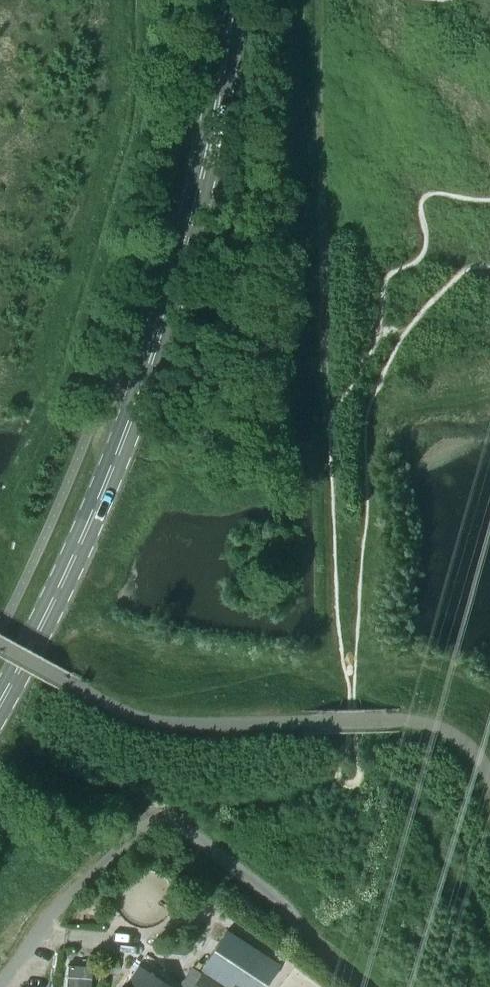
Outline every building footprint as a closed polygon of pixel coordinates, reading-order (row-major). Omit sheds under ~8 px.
[(203,975),(221,986),(260,986),(274,966),(225,932),(208,957),(213,960),(203,975)] [(140,970),(128,986),(166,986),(140,970)] [(195,986),(221,986),(203,975),(195,986)]
